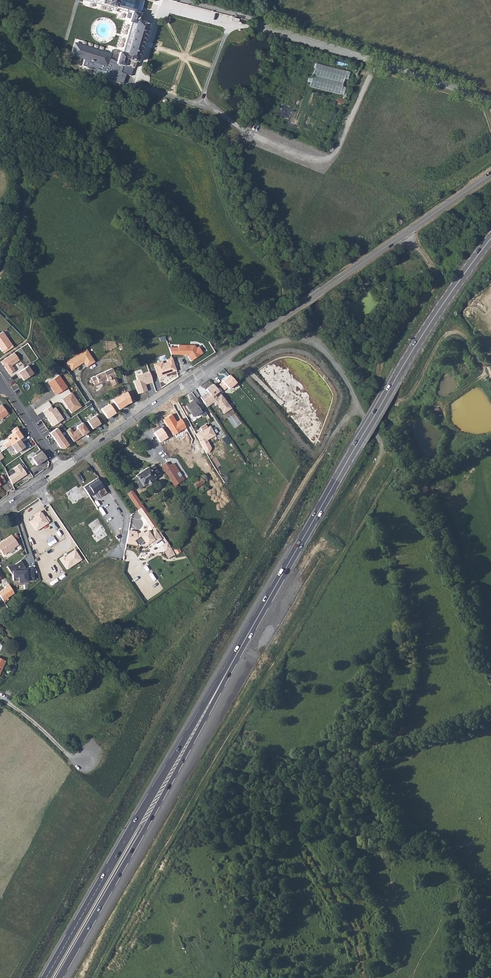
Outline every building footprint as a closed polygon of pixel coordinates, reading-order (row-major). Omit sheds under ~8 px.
[(117,7),(132,11),(135,12),(136,10),(141,11),(144,0),(119,0),(117,7)] [(69,55),(117,69),(118,67),(120,67),(120,65),(124,66),(124,65),(133,68),(135,61),(137,62),(142,45),(143,45),(144,41),(144,40),(149,24),(141,21),(139,18),(141,11),(136,10),(135,12),(132,11),(131,14),(128,13),(127,17),(130,18),(129,22),(131,23),(122,53),(111,49),(110,54),(73,42),(69,55)] [(306,86),(344,94),(345,86),(342,86),(344,78),(348,79),(350,70),(312,62),(310,70),(313,70),(311,78),(308,77),(306,86)] [(0,333),(0,348),(2,351),(11,345),(2,331),(0,333)] [(194,346),(178,345),(178,348),(169,347),(171,354),(183,355),(188,356),(191,361),(202,354),(198,347),(197,348),(194,346)] [(86,349),(67,363),(72,370),(83,363),(87,368),(95,362),(86,349)] [(14,353),(2,362),(10,374),(15,370),(13,365),(20,360),(14,353)] [(172,358),(166,360),(167,362),(163,364),(162,362),(154,364),(158,378),(177,371),(172,358)] [(27,366),(16,373),(18,377),(20,376),(23,380),(32,373),(27,366)] [(94,382),(95,383),(107,378),(109,378),(110,377),(114,383),(118,381),(111,367),(91,377),(92,379),(92,381),(92,382),(94,382)] [(149,372),(135,376),(137,380),(134,381),(138,394),(147,391),(144,384),(152,382),(149,372)] [(59,374),(48,383),(56,395),(68,387),(59,374)] [(235,382),(229,375),(218,384),(224,390),(227,387),(228,389),(235,382)] [(208,391),(200,397),(205,404),(208,402),(209,404),(212,402),(215,405),(216,403),(223,413),(231,407),(220,393),(215,397),(213,394),(218,391),(213,384),(206,389),(208,391)] [(72,392),(62,399),(72,413),(82,406),(72,392)] [(121,394),(112,400),(118,409),(126,404),(130,402),(127,392),(121,394)] [(201,411),(193,400),(186,405),(193,416),(201,411)] [(8,414),(2,404),(0,405),(0,420),(8,414)] [(108,404),(101,409),(107,418),(115,413),(108,404)] [(50,406),(43,411),(53,426),(63,419),(55,407),(52,409),(50,406)] [(439,406),(433,411),(436,415),(442,410),(439,406)] [(98,413),(87,420),(92,428),(100,422),(96,417),(100,415),(98,413)] [(170,414),(162,419),(172,435),(186,428),(181,419),(175,422),(170,414)] [(70,428),(66,430),(74,441),(88,431),(82,422),(76,426),(78,428),(73,432),(70,428)] [(202,425),(197,428),(199,432),(195,434),(200,443),(207,454),(211,447),(206,439),(214,435),(210,426),(204,429),(202,425)] [(10,446),(23,436),(24,436),(17,426),(10,431),(12,434),(4,439),(7,442),(3,446),(5,449),(10,446)] [(158,442),(165,437),(160,428),(153,432),(158,442)] [(57,429),(50,433),(55,441),(63,436),(57,429)] [(23,436),(10,446),(16,454),(25,447),(22,443),(26,440),(23,436)] [(63,436),(55,441),(61,449),(64,450),(69,446),(63,436)] [(47,459),(40,449),(35,453),(36,455),(32,458),(37,465),(43,461),(43,462),(47,459)] [(185,480),(173,463),(170,463),(168,465),(166,462),(161,465),(176,487),(179,484),(180,485),(183,483),(182,482),(185,480)] [(15,472),(8,477),(11,484),(27,474),(20,464),(13,468),(15,472)] [(160,474),(153,464),(148,467),(148,466),(135,475),(136,475),(131,479),(138,489),(147,483),(147,484),(151,481),(151,480),(160,474)] [(203,482),(200,477),(192,482),(195,486),(203,482)] [(96,478),(83,486),(89,496),(96,491),(100,496),(106,492),(96,478)] [(76,486),(64,493),(71,504),(87,494),(81,486),(77,488),(76,486)] [(132,490),(127,494),(137,509),(136,510),(139,515),(141,514),(142,516),(148,525),(152,530),(156,527),(132,490)] [(39,511),(33,515),(35,518),(29,521),(35,530),(49,521),(46,517),(44,518),(39,511)] [(97,518),(87,524),(94,534),(92,536),(96,542),(106,535),(103,530),(104,529),(97,518)] [(140,535),(137,531),(128,530),(126,543),(135,544),(136,544),(137,544),(138,544),(139,545),(144,541),(146,544),(149,541),(151,544),(159,539),(158,536),(161,534),(156,527),(152,530),(148,532),(147,530),(140,535)] [(12,536),(0,544),(0,551),(3,555),(18,544),(12,536)] [(166,550),(171,547),(168,541),(162,545),(166,550)] [(165,551),(169,557),(175,554),(171,547),(166,550),(165,551)] [(64,556),(60,559),(66,569),(81,559),(75,550),(67,555),(68,556),(65,558),(64,556)] [(33,567),(13,570),(14,576),(18,575),(19,581),(28,580),(28,579),(35,578),(33,567)] [(4,600),(15,592),(8,583),(5,586),(6,587),(0,591),(0,595),(4,600)]
